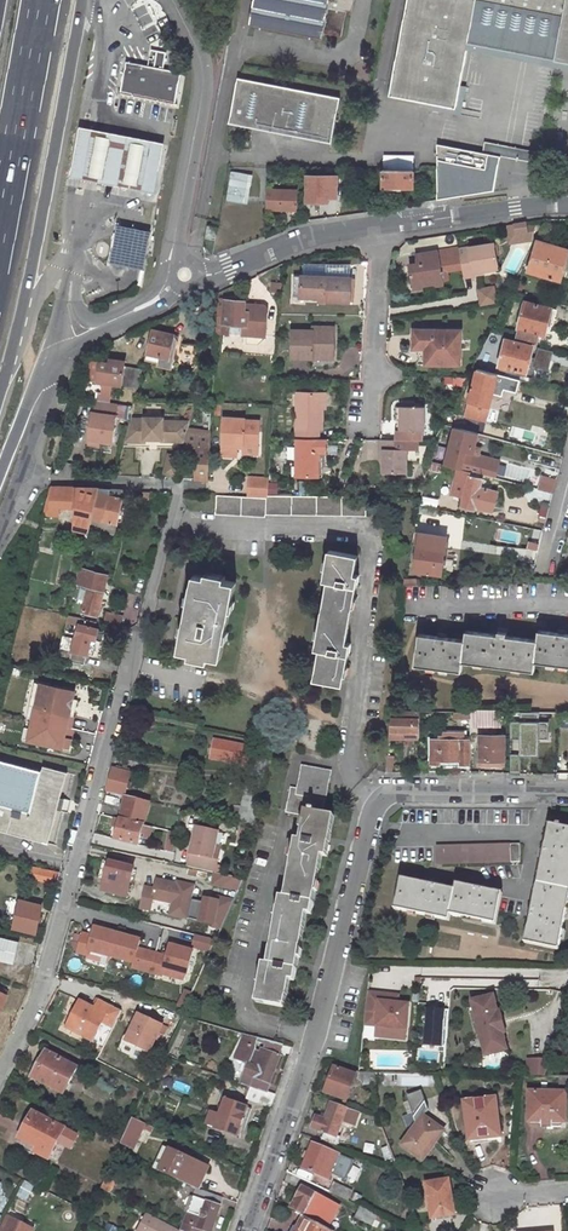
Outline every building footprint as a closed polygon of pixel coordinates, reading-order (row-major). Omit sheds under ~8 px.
[(244,24),(318,38),(319,34),(336,37),(342,11),(347,13),(350,0),(249,0),(244,24)] [(386,94),(453,106),(466,39),(470,18),(557,35),(553,56),(567,59),(567,0),(404,0),(386,94)] [(466,39),(553,56),(557,35),(470,18),(466,39)] [(117,91),(172,103),(178,73),(161,69),(164,52),(149,49),(146,65),(124,61),(117,91)] [(229,122),(331,141),(336,113),(339,113),(340,107),(337,106),(339,98),(324,95),(310,92),(237,79),(229,122)] [(141,200),(150,202),(163,143),(154,141),(119,134),(92,128),(77,125),(64,184),(81,188),(106,193),(107,193),(134,199),(141,200)] [(436,167),(436,198),(493,189),(499,155),(436,143),(436,167)] [(412,185),(412,167),(382,167),(382,185),(412,185)] [(229,171),(226,201),(245,203),(248,173),(229,171)] [(335,176),(308,175),(307,202),(317,202),(317,198),(335,198),(335,176)] [(294,203),(295,189),(275,188),(275,208),(285,208),(285,214),(299,214),(300,203),(294,203)] [(504,222),(500,223),(503,241),(524,238),(522,220),(512,221),(504,222)] [(206,225),(203,237),(214,239),(217,227),(206,225)] [(566,249),(535,240),(526,269),(556,279),(566,249)] [(479,269),(505,265),(501,241),(457,247),(459,266),(461,276),(470,275),(470,271),(479,269)] [(456,245),(416,251),(418,260),(407,262),(410,286),(419,285),(421,282),(431,281),(434,283),(442,281),(441,279),(446,278),(444,268),(459,266),(457,247),(456,245)] [(348,264),(299,262),(299,276),(348,277),(348,264)] [(299,276),(298,276),(291,276),(290,296),(298,296),(316,297),(316,300),(346,301),(348,277),(299,276)] [(278,282),(269,281),(269,289),(278,290),(278,282)] [(476,286),(478,301),(493,299),(491,283),(476,286)] [(242,299),(216,298),(214,330),(244,332),(244,342),(255,343),(261,338),(262,334),(264,306),(261,303),(254,303),(251,306),(242,305),(242,302),(242,299)] [(514,337),(541,343),(547,322),(551,306),(523,299),(514,337)] [(510,307),(503,304),(500,313),(506,316),(510,307)] [(551,306),(547,322),(553,324),(557,307),(551,306)] [(309,329),(289,329),(288,356),(310,356),(310,352),(331,352),(331,325),(315,324),(315,329),(309,329)] [(423,344),(424,360),(457,360),(457,327),(412,327),(413,335),(413,344),(423,344)] [(166,367),(174,334),(146,328),(139,357),(153,361),(152,364),(166,367)] [(416,349),(416,360),(424,360),(423,344),(413,344),(413,335),(407,335),(408,349),(416,349)] [(529,344),(504,338),(497,364),(522,371),(529,344)] [(120,358),(105,357),(105,361),(95,360),(92,380),(97,381),(96,392),(106,393),(108,382),(133,384),(137,365),(120,363),(120,358)] [(476,367),(466,407),(486,413),(496,372),(476,367)] [(294,391),(294,437),(297,437),(317,437),(317,427),(320,427),(320,406),(320,391),(294,391)] [(94,399),(105,401),(106,393),(96,392),(94,399)] [(87,411),(83,438),(94,439),(107,441),(112,402),(105,401),(94,399),(91,399),(90,411),(87,411)] [(399,404),(399,428),(398,428),(398,437),(411,437),(423,437),(423,421),(423,403),(399,404)] [(139,436),(157,436),(157,438),(181,439),(186,419),(157,419),(157,415),(139,415),(139,417),(125,417),(119,439),(139,440),(139,436)] [(242,416),(220,415),(218,453),(236,454),(237,450),(236,444),(253,445),(255,445),(256,419),(241,418),(242,416)] [(206,475),(208,428),(184,427),(181,438),(180,445),(194,445),(193,476),(206,475)] [(320,463),(320,452),(324,452),(324,437),(319,437),(317,437),(297,437),(294,437),(293,475),(316,475),(316,464),(320,463)] [(398,437),(381,437),(382,469),(406,468),(406,452),(412,452),(411,437),(398,437)] [(460,466),(481,471),(482,470),(494,473),(498,458),(486,455),(476,452),(478,445),(474,444),(473,447),(465,445),(460,466)] [(166,453),(162,471),(173,473),(174,472),(177,455),(166,453)] [(480,476),(467,473),(459,504),(472,507),(473,504),(490,508),(494,489),(478,485),(480,476)] [(266,476),(247,475),(246,493),(265,495),(265,493),(266,476)] [(552,495),(556,479),(542,476),(538,491),(552,495)] [(49,503),(72,504),(72,486),(49,485),(49,503)] [(75,486),(74,513),(71,527),(86,531),(90,516),(89,516),(95,487),(75,486)] [(95,487),(89,516),(90,516),(101,518),(113,522),(122,488),(95,487)] [(264,510),(365,513),(365,494),(341,494),(265,493),(265,495),(246,493),(227,492),(213,492),(212,509),(264,514),(264,510)] [(100,523),(112,527),(113,522),(101,518),(100,523)] [(445,530),(430,528),(429,532),(415,530),(413,541),(417,541),(420,542),(443,545),(445,530)] [(417,541),(413,568),(439,571),(443,545),(420,542),(417,541)] [(355,553),(327,548),(322,578),(326,579),(313,646),(317,647),(312,676),(341,682),(348,641),(344,640),(357,573),(352,572),(355,553)] [(103,574),(76,567),(73,582),(86,586),(80,610),(94,614),(100,589),(103,574)] [(233,580),(190,571),(175,647),(218,655),(233,580)] [(103,610),(101,621),(117,624),(119,613),(103,610)] [(82,662),(88,636),(100,639),(102,637),(103,632),(102,629),(93,627),(94,619),(65,613),(63,620),(73,622),(76,624),(73,637),(60,634),(57,646),(54,655),(82,662)] [(416,631),(412,662),(458,668),(459,659),(532,669),(533,659),(567,664),(567,631),(536,627),(535,636),(504,632),(504,628),(496,627),(495,631),(464,627),(462,637),(416,631)] [(77,689),(39,681),(26,741),(64,749),(77,689)] [(416,735),(416,713),(416,708),(391,708),(390,722),(396,722),(396,735),(404,735),(404,738),(409,738),(409,735),(416,735)] [(471,727),(502,728),(502,710),(471,710),(471,727)] [(521,713),(521,756),(539,756),(540,713),(521,713)] [(502,757),(501,733),(478,733),(478,757),(502,757)] [(207,755),(243,763),(245,751),(247,745),(247,743),(211,736),(211,738),(207,755)] [(469,736),(428,736),(427,760),(439,760),(439,756),(449,756),(456,757),(456,760),(469,761),(468,750),(469,736)] [(243,763),(233,818),(237,819),(252,822),(264,755),(245,751),(243,763)] [(0,758),(0,829),(45,842),(65,771),(34,763),(33,767),(0,758)] [(123,793),(128,772),(126,771),(127,768),(112,763),(112,767),(109,766),(103,789),(123,793)] [(308,912),(319,854),(323,855),(331,814),(319,812),(326,776),(309,773),(310,766),(298,764),(293,789),(286,789),(282,809),(300,812),(295,837),(291,837),(281,896),(277,895),(264,962),(260,961),(252,1000),(282,1006),(287,979),(291,979),(304,912),(308,912)] [(309,773),(326,776),(327,769),(310,766),(309,773)] [(133,786),(130,795),(140,797),(143,787),(133,786)] [(118,817),(142,823),(147,801),(123,796),(118,817)] [(112,837),(136,843),(142,823),(118,817),(112,837)] [(545,823),(523,943),(556,948),(567,888),(567,827),(557,825),(558,823),(552,822),(552,824),(545,823)] [(193,825),(183,865),(212,871),(218,845),(213,844),(216,830),(193,825)] [(245,844),(247,833),(240,832),(238,843),(245,844)] [(515,843),(433,844),(433,862),(516,861),(515,843)] [(129,899),(143,903),(145,900),(155,902),(165,860),(107,848),(100,878),(107,879),(104,889),(130,896),(129,899)] [(56,870),(28,864),(25,876),(54,882),(56,870)] [(452,887),(407,878),(401,909),(446,919),(447,913),(494,923),(500,893),(454,882),(452,887)] [(229,880),(222,896),(231,900),(237,884),(229,880)] [(202,892),(191,918),(222,931),(232,905),(202,892)] [(44,904),(19,898),(12,929),(37,935),(44,904)] [(90,934),(81,931),(76,950),(86,953),(87,948),(132,961),(130,966),(160,974),(162,967),(185,974),(191,951),(168,944),(165,956),(153,952),(136,947),(139,939),(93,925),(90,934)] [(192,948),(211,951),(213,939),(194,936),(192,948)] [(0,937),(0,960),(14,963),(19,942),(0,937)] [(185,974),(162,967),(160,974),(183,981),(185,974)] [(386,992),(364,990),(361,1023),(373,1024),(372,1034),(386,1035),(387,1025),(394,1026),(404,1026),(406,1001),(395,1000),(385,999),(386,992)] [(396,992),(386,992),(385,999),(395,1000),(396,992)] [(494,1009),(490,993),(469,999),(484,1052),(505,1046),(500,1030),(502,1029),(496,1009),(494,1009)] [(63,1026),(89,1040),(98,1023),(103,1014),(113,1019),(115,1015),(118,1009),(112,1006),(106,1003),(97,998),(92,1007),(77,999),(63,1026)] [(445,1009),(426,1008),(424,1046),(442,1047),(445,1009)] [(139,1025),(143,1016),(136,1012),(131,1021),(139,1025)] [(103,1014),(98,1023),(109,1028),(112,1022),(113,1019),(103,1014)] [(122,1040),(146,1051),(159,1024),(143,1016),(139,1025),(131,1021),(122,1040)] [(387,1025),(386,1035),(393,1036),(394,1026),(387,1025)] [(249,1085),(263,1090),(278,1048),(259,1042),(255,1054),(251,1053),(252,1040),(238,1036),(232,1057),(246,1061),(239,1082),(249,1085)] [(38,1048),(24,1073),(31,1076),(44,1051),(38,1048)] [(72,1066),(44,1051),(31,1076),(59,1092),(72,1066)] [(528,1058),(528,1074),(545,1074),(550,1059),(528,1058)] [(332,1066),(328,1075),(325,1081),(322,1090),(342,1098),(349,1079),(351,1073),(332,1066)] [(359,1071),(353,1069),(351,1073),(349,1079),(353,1080),(355,1075),(362,1077),(359,1071)] [(263,1090),(249,1085),(245,1097),(269,1105),(274,1093),(263,1090)] [(563,1090),(527,1090),(528,1120),(541,1120),(564,1120),(563,1090)] [(220,1096),(209,1125),(213,1127),(224,1098),(220,1096)] [(494,1096),(462,1101),(468,1136),(486,1133),(487,1136),(501,1134),(494,1096)] [(213,1127),(235,1134),(245,1105),(224,1098),(213,1127)] [(328,1103),(323,1119),(314,1116),(310,1127),(322,1130),(319,1139),(335,1145),(337,1136),(348,1140),(357,1112),(328,1103)] [(245,1105),(235,1134),(239,1136),(250,1107),(245,1105)] [(45,1155),(60,1125),(30,1110),(17,1135),(34,1144),(32,1149),(45,1155)] [(442,1127),(421,1113),(401,1143),(422,1156),(442,1127)] [(130,1146),(139,1126),(150,1131),(152,1128),(130,1117),(119,1140),(118,1141),(130,1146)] [(14,1140),(32,1149),(34,1144),(17,1135),(14,1140)] [(336,1154),(310,1143),(300,1166),(325,1177),(336,1154)] [(158,1170),(180,1180),(196,1188),(206,1166),(168,1148),(158,1170)] [(446,1175),(422,1178),(429,1213),(452,1209),(446,1175)] [(97,1186),(108,1192),(112,1182),(102,1177),(100,1180),(97,1186)] [(348,1189),(332,1182),(328,1190),(344,1197),(348,1189)] [(337,1203),(300,1184),(290,1205),(302,1211),(301,1213),(303,1214),(311,1219),(317,1221),(326,1227),(337,1203)] [(217,1206),(219,1196),(205,1191),(200,1189),(197,1197),(191,1195),(180,1229),(183,1230),(196,1230),(197,1227),(207,1230),(208,1230),(217,1206)] [(354,1216),(369,1223),(375,1212),(359,1205),(354,1216)] [(143,1210),(132,1230),(134,1230),(183,1230),(180,1229),(143,1210)] [(31,1225),(5,1212),(0,1221),(0,1230),(28,1230),(31,1225)] [(317,1221),(311,1219),(303,1214),(294,1230),(332,1230),(333,1230),(326,1227),(317,1221)]
